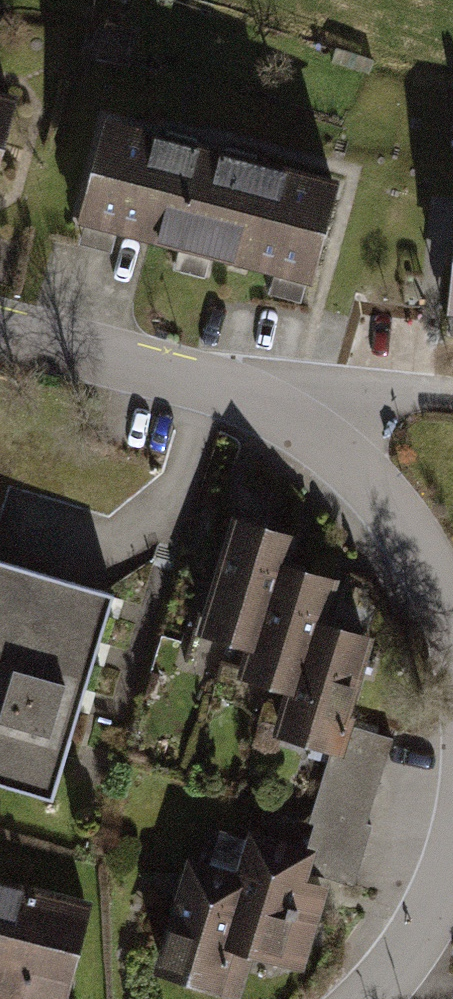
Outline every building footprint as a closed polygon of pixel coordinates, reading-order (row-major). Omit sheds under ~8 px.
[(99,117),(66,242),(103,252),(109,230),(169,246),(163,267),(203,278),(208,260),(261,274),(256,293),(297,304),(330,179),(99,117)] [(439,331),(452,332),(452,209),(439,331)] [(279,533),(227,517),(194,629),(246,645),(271,561),(279,533)] [(324,575),(271,561),(246,645),(239,670),(265,679),(290,686),(308,624),(324,575)] [(41,801),(104,593),(29,572),(0,563),(0,789),(41,801)] [(360,639),(308,624),(290,686),(265,679),(251,728),(326,750),(335,721),(360,639)] [(335,721),(326,750),(304,817),(309,820),(305,845),(299,866),(350,883),(369,822),(362,820),(389,738),(335,721)] [(299,866),(305,845),(242,827),(230,870),(237,872),(215,942),(248,953),(295,966),(319,884),(296,877),(299,866)] [(237,872),(230,870),(180,855),(145,967),(235,995),(248,953),(215,942),(237,872)] [(80,903),(0,881),(0,998),(53,998),(80,903)]
